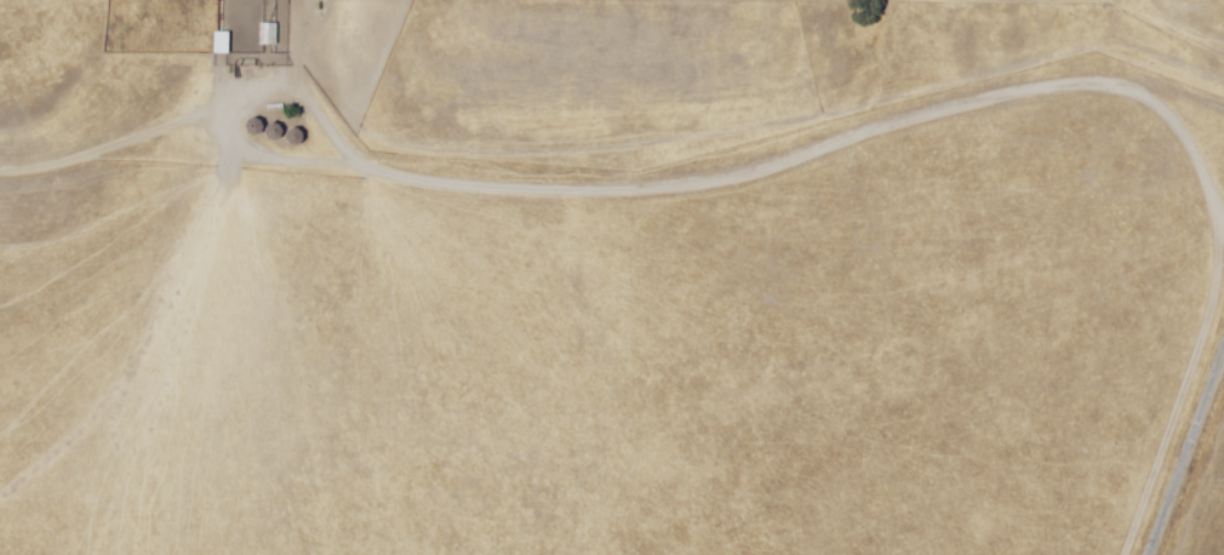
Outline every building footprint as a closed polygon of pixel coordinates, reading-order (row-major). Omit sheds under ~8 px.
[(273,24),(256,24),(256,46),(273,46),(273,24)]
